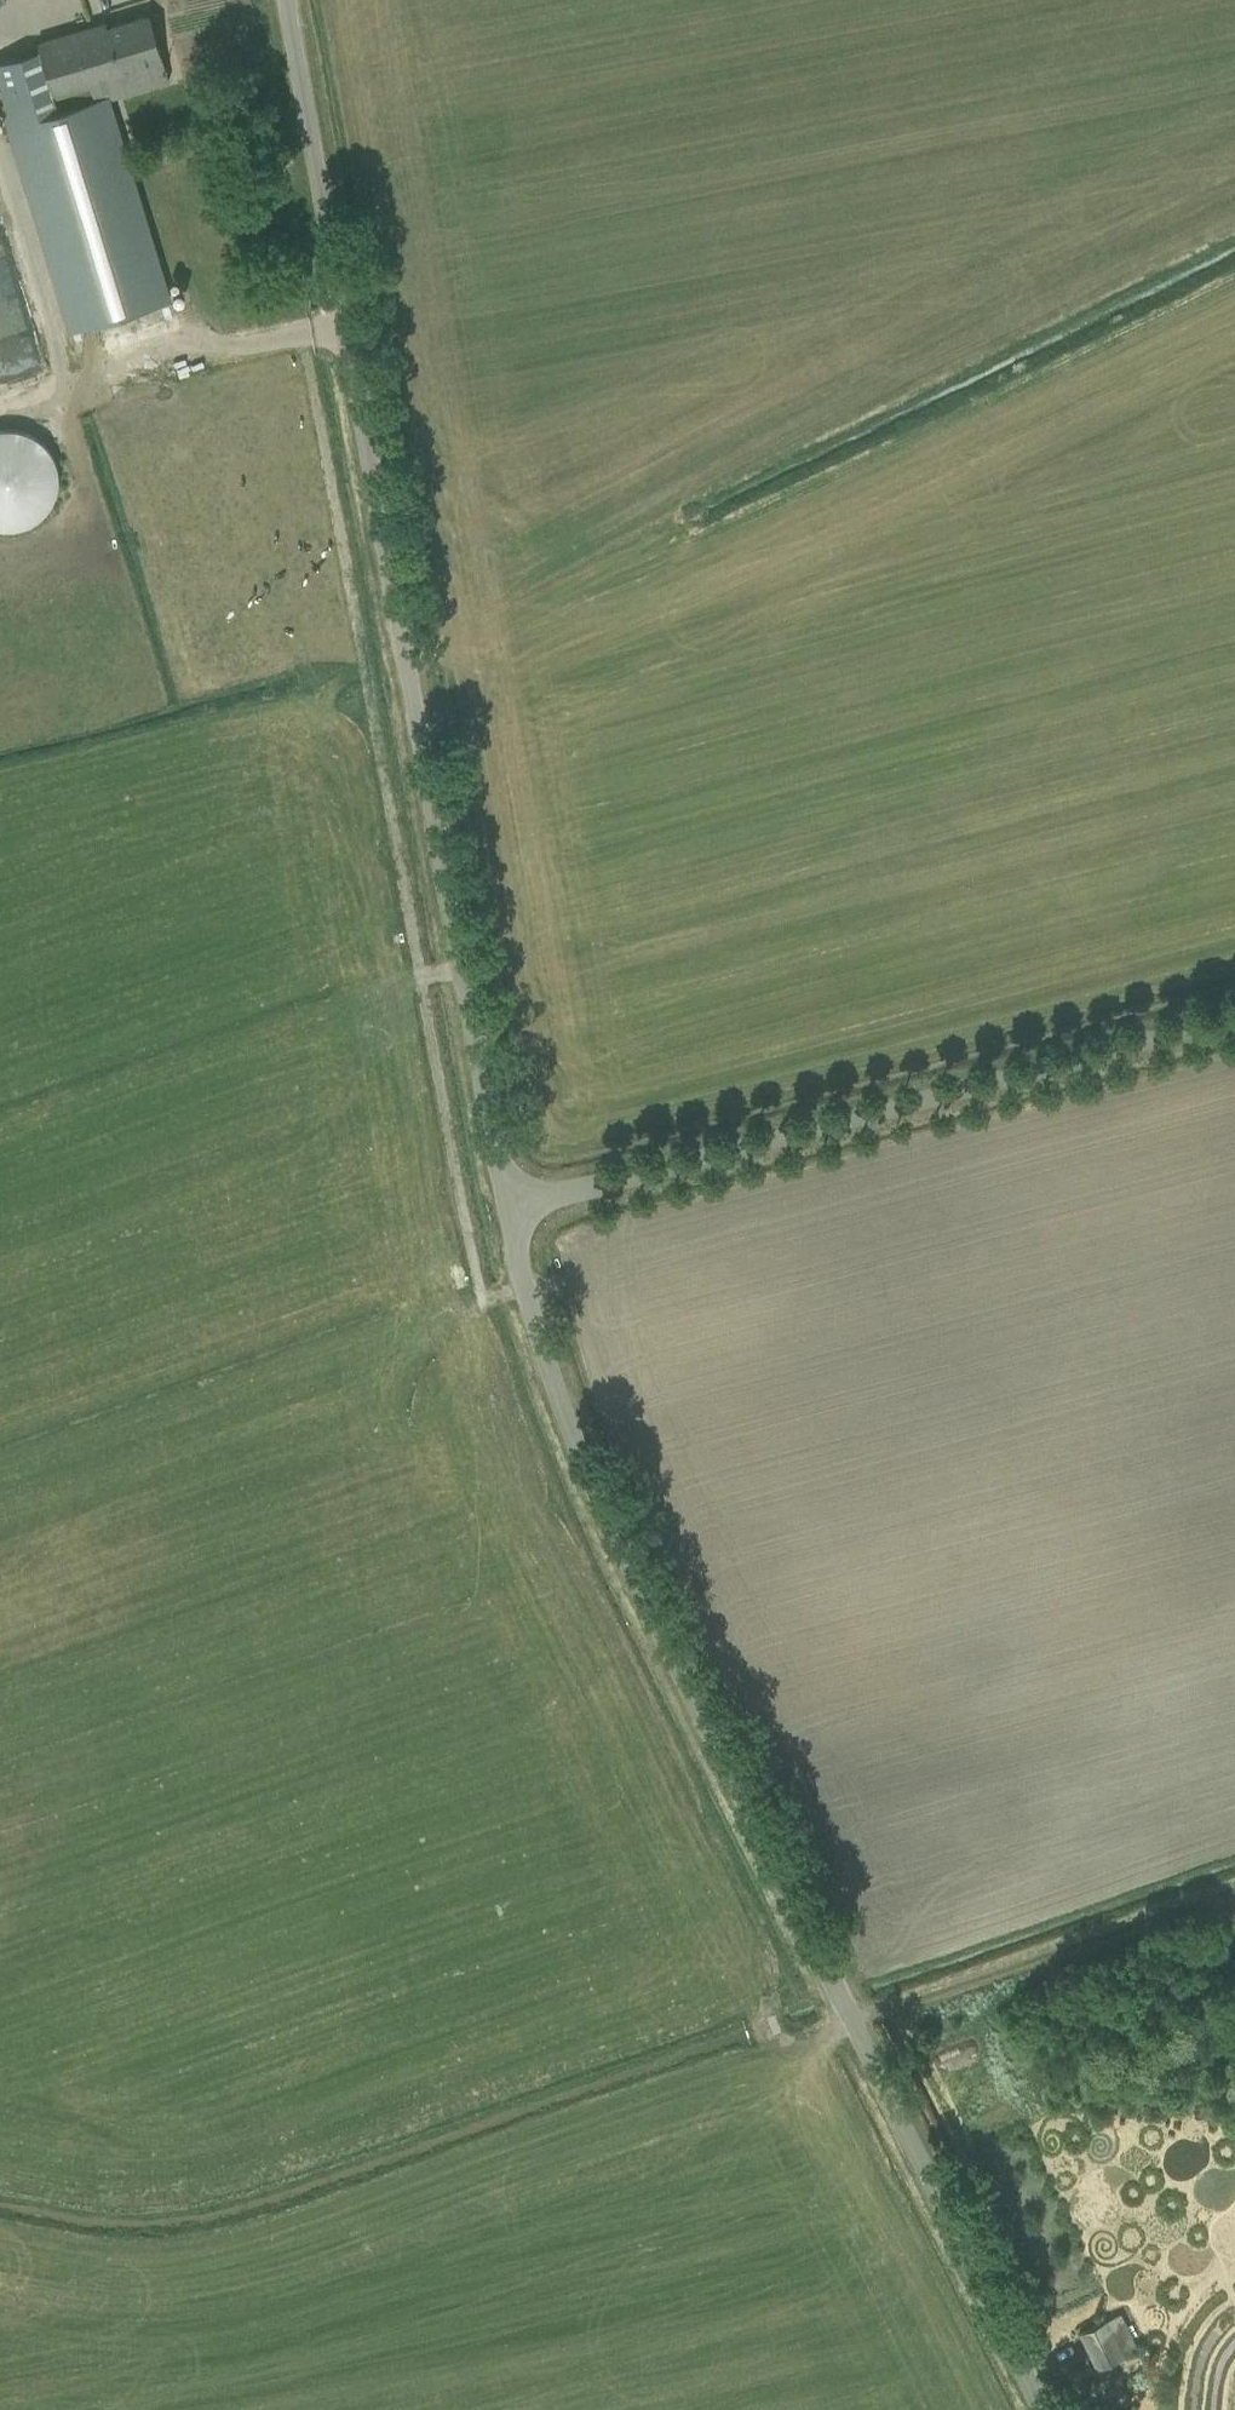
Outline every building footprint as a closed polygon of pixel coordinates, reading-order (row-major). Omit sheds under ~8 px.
[(11,125),(73,330),(167,301),(105,99),(169,80),(149,14),(106,27),(105,22),(37,42),(39,51),(0,62),(0,88),(11,125)] [(0,438),(0,528),(62,529),(63,439),(0,438)] [(1096,2368),(1118,2357),(1136,2349),(1119,2314),(1101,2323),(1080,2333),(1096,2368)]
